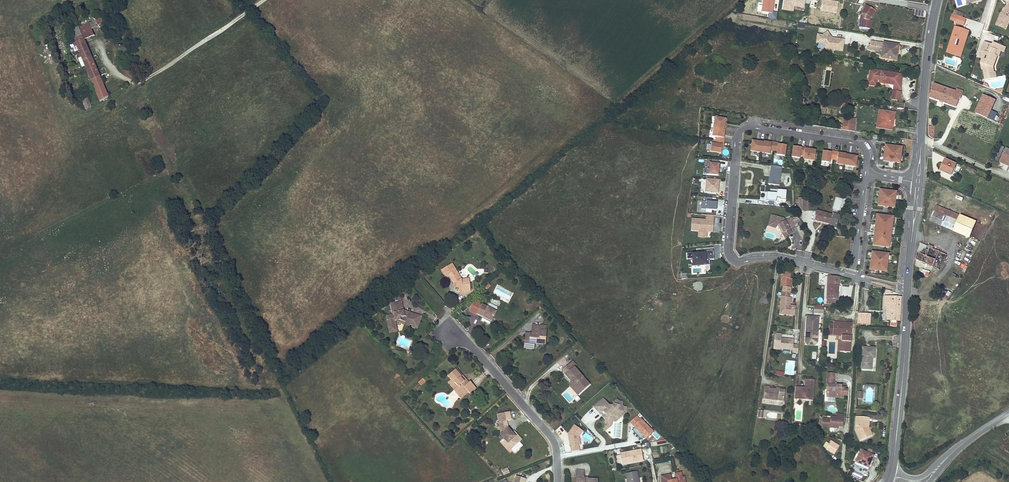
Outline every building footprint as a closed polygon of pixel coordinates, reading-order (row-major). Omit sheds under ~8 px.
[(762,5),(758,5),(758,10),(762,10),(761,11),(769,12),(769,17),(776,18),(777,12),(773,11),(774,0),(763,0),(762,5)] [(782,9),(793,11),(794,5),(804,7),(805,0),(784,0),(782,9)] [(832,0),(822,0),(821,11),(837,13),(838,1),(832,0)] [(1007,3),(1008,5),(1008,6),(1007,8),(1006,7),(1003,9),(1002,12),(1000,13),(995,25),(1006,29),(1008,24),(1007,24),(1008,19),(1008,18),(1008,2),(1007,3)] [(861,23),(860,23),(859,28),(870,29),(871,21),(869,21),(870,18),(872,18),(875,11),(866,6),(862,16),(863,16),(862,18),(861,23)] [(956,16),(952,14),(951,18),(957,20),(956,23),(963,26),(966,19),(962,17),(956,16)] [(81,32),(73,35),(76,43),(75,43),(75,44),(75,45),(75,46),(76,46),(77,46),(80,54),(79,55),(79,56),(80,57),(81,57),(82,57),(92,82),(97,79),(96,77),(99,76),(84,39),(94,35),(89,24),(79,28),(81,32)] [(955,27),(948,49),(961,53),(967,34),(966,33),(965,32),(965,31),(965,30),(955,27)] [(842,51),(844,40),(834,38),(832,40),(830,40),(828,36),(830,35),(827,32),(822,35),(817,35),(816,43),(819,43),(820,42),(822,41),(825,45),(825,49),(842,51)] [(869,45),(868,49),(879,52),(879,50),(882,51),(881,57),(896,60),(898,45),(884,43),(871,41),(871,45),(869,45)] [(992,45),(984,42),(981,52),(984,53),(982,59),(980,63),(981,70),(982,70),(984,80),(996,78),(995,72),(994,73),(993,69),(997,57),(998,56),(995,56),(997,50),(991,48),(992,45)] [(999,45),(993,43),(992,45),(991,48),(997,50),(995,56),(998,56),(997,57),(999,57),(1001,51),(1000,51),(998,48),(999,45)] [(948,49),(946,52),(960,57),(961,53),(948,49)] [(871,81),(869,80),(868,84),(869,85),(874,86),(876,85),(876,80),(880,80),(880,83),(894,85),(893,88),(895,89),(898,90),(900,88),(901,83),(899,81),(900,79),(901,79),(902,75),(872,70),(870,71),(870,75),(871,77),(871,81)] [(97,79),(92,82),(100,101),(108,97),(108,96),(99,76),(96,77),(97,79)] [(956,91),(934,84),(929,97),(957,107),(960,98),(954,96),(956,91)] [(901,92),(892,91),(891,99),(900,101),(901,92)] [(991,111),(995,100),(983,95),(976,113),(987,118),(991,111)] [(87,98),(82,101),(86,109),(91,106),(87,98)] [(893,133),(893,126),(890,125),(890,123),(893,123),(893,118),(894,119),(895,113),(883,111),(881,125),(879,125),(879,128),(881,129),(881,131),(893,133)] [(991,111),(987,118),(994,121),(998,114),(991,111)] [(854,132),(856,119),(850,118),(847,131),(854,132)] [(725,128),(726,120),(716,119),(714,130),(725,132),(726,132),(726,128),(725,128)] [(724,136),(725,132),(714,130),(713,138),(717,138),(716,142),(724,143),(725,139),(724,139),(724,136)] [(764,143),(764,142),(760,141),(760,143),(757,142),(753,142),(751,152),(762,153),(764,143)] [(722,150),(722,147),(723,147),(724,143),(716,142),(716,145),(712,145),(711,153),(721,154),(722,150)] [(774,151),(775,143),(772,143),(772,144),(768,143),(764,143),(762,153),(770,155),(771,151),(774,151)] [(783,146),(779,145),(779,144),(775,143),(774,151),(778,152),(777,156),(785,157),(787,146),(783,146)] [(805,148),(801,147),(801,149),(798,148),(794,147),(792,158),(801,159),(801,156),(804,156),(805,148)] [(901,160),(901,154),(902,149),(886,147),(885,151),(885,152),(885,154),(884,162),(885,162),(891,163),(893,163),(899,164),(900,164),(901,160)] [(812,151),(809,150),(809,149),(805,148),(804,156),(804,160),(815,162),(816,151),(812,151)] [(1000,162),(1008,166),(1008,150),(1006,149),(1000,162)] [(834,160),(835,153),(831,152),(831,153),(828,152),(824,152),(822,163),(830,164),(830,160),(834,160)] [(839,154),(839,153),(835,153),(834,160),(837,161),(837,165),(845,166),(846,155),(842,155),(839,154)] [(853,157),(850,157),(850,155),(846,154),(846,155),(845,166),(856,168),(857,158),(853,157)] [(946,160),(941,170),(951,175),(956,165),(946,160)] [(722,161),(715,161),(714,165),(713,164),(712,170),(711,170),(710,175),(721,176),(721,171),(723,171),(723,165),(722,165),(722,161)] [(780,186),(783,168),(772,167),(769,184),(780,186)] [(719,194),(720,181),(708,180),(706,193),(719,194)] [(787,201),(787,191),(778,190),(778,193),(768,193),(767,202),(777,202),(777,199),(781,199),(781,200),(787,201)] [(896,200),(896,194),(896,193),(880,191),(880,192),(880,198),(879,199),(879,201),(878,207),(895,209),(896,200)] [(714,199),(707,198),(706,202),(704,202),(703,210),(718,212),(719,204),(714,203),(714,199)] [(808,206),(808,198),(799,198),(799,206),(808,206)] [(936,206),(930,221),(953,230),(960,215),(936,206)] [(832,215),(817,211),(815,221),(830,224),(837,226),(840,215),(832,213),(832,215)] [(771,215),(768,226),(776,228),(778,225),(772,224),(774,216),(771,215)] [(774,216),(772,224),(778,225),(784,237),(791,233),(788,228),(788,227),(789,226),(790,227),(794,225),(794,224),(800,221),(796,215),(791,218),(785,221),(783,219),(774,216)] [(969,237),(976,222),(960,215),(953,230),(953,231),(969,237)] [(713,233),(715,216),(707,216),(707,221),(692,220),(692,231),(699,232),(699,234),(707,234),(707,233),(713,233)] [(892,228),(892,225),(893,219),(893,218),(877,216),(877,222),(876,223),(875,234),(885,235),(885,238),(875,237),(874,238),(874,244),(874,246),(890,248),(890,243),(891,238),(891,234),(892,228)] [(916,259),(933,267),(940,251),(932,248),(928,246),(920,243),(916,259)] [(697,254),(687,254),(688,260),(694,260),(694,265),(706,265),(706,266),(711,266),(710,260),(715,260),(714,251),(705,252),(705,253),(705,254),(697,255),(697,254)] [(940,251),(933,267),(939,270),(940,270),(946,254),(940,251)] [(888,262),(889,256),(889,255),(873,253),(873,254),(872,259),(872,261),(872,263),(871,271),(877,271),(880,272),(886,272),(887,273),(888,262)] [(453,263),(442,270),(445,276),(448,274),(454,284),(454,288),(458,288),(459,291),(469,290),(468,279),(462,280),(462,279),(453,263)] [(791,273),(783,272),(781,281),(786,282),(785,287),(791,288),(792,279),(790,278),(791,273)] [(828,276),(828,289),(827,303),(836,304),(837,299),(838,299),(839,285),(840,278),(828,276)] [(789,305),(790,304),(791,298),(789,297),(790,293),(783,291),(782,297),(780,310),(784,311),(784,314),(795,315),(796,306),(791,306),(790,306),(789,305)] [(887,319),(900,320),(901,297),(900,297),(885,296),(884,306),(888,306),(887,319)] [(385,316),(387,326),(395,324),(395,321),(399,320),(400,323),(405,322),(418,327),(422,317),(408,312),(407,314),(403,312),(403,310),(401,300),(389,303),(392,315),(385,316)] [(483,304),(478,314),(491,322),(497,312),(483,304)] [(860,315),(859,324),(862,324),(870,325),(870,314),(862,314),(862,315),(860,315)] [(807,318),(806,340),(808,343),(814,344),(817,341),(818,318),(807,318)] [(829,335),(833,335),(843,336),(843,342),(841,342),(841,352),(850,352),(851,339),(850,339),(850,336),(851,336),(852,325),(838,324),(838,322),(834,322),(834,323),(834,325),(830,325),(829,335)] [(395,324),(387,326),(389,334),(397,332),(395,324)] [(526,337),(525,345),(529,345),(529,347),(535,347),(535,343),(540,343),(540,344),(546,344),(546,339),(545,339),(546,336),(547,331),(541,330),(541,326),(533,325),(532,334),(530,334),(530,337),(526,337)] [(792,343),(789,342),(789,339),(781,339),(781,335),(776,334),(775,349),(792,351),(792,353),(798,353),(799,346),(792,345),(792,343)] [(871,369),(872,359),(871,359),(871,358),(872,358),(874,358),(875,348),(862,347),(861,368),(871,369)] [(566,371),(564,373),(571,381),(573,380),(574,381),(574,382),(575,384),(575,385),(574,388),(580,394),(586,389),(583,385),(585,383),(582,379),(583,378),(575,367),(577,366),(573,361),(565,369),(566,371)] [(457,368),(455,369),(462,377),(461,377),(462,379),(461,380),(464,382),(466,380),(457,368)] [(462,377),(455,369),(448,376),(451,379),(448,382),(454,389),(453,390),(459,396),(466,390),(468,391),(470,394),(476,389),(471,382),(469,383),(466,380),(464,382),(461,380),(462,379),(461,377),(462,377)] [(848,395),(848,390),(845,390),(846,387),(842,387),(842,385),(834,385),(834,377),(828,377),(827,385),(827,391),(827,395),(828,395),(828,396),(840,397),(840,396),(844,396),(844,394),(848,395)] [(573,380),(571,381),(571,387),(578,395),(580,394),(574,388),(575,385),(575,384),(574,382),(574,381),(573,380)] [(795,387),(794,399),(799,400),(800,396),(803,396),(803,400),(812,401),(813,395),(809,394),(810,390),(813,390),(814,380),(806,380),(805,388),(805,389),(800,388),(800,387),(795,387)] [(785,390),(776,389),(770,388),(770,387),(765,386),(763,399),(783,401),(785,390)] [(466,390),(459,396),(460,398),(468,391),(466,390)] [(602,403),(600,401),(594,407),(599,413),(600,412),(601,414),(603,412),(605,414),(602,416),(605,420),(605,421),(610,422),(610,419),(613,416),(617,416),(619,419),(623,416),(621,414),(621,412),(624,412),(625,414),(627,412),(627,407),(624,407),(623,405),(623,402),(619,402),(617,400),(614,403),(615,404),(613,405),(610,405),(607,402),(605,404),(604,402),(602,403)] [(501,435),(504,438),(508,443),(506,444),(511,450),(520,442),(509,429),(507,421),(511,420),(510,412),(498,414),(501,434),(501,435)] [(822,426),(830,427),(830,425),(836,426),(836,425),(839,425),(838,426),(843,426),(844,414),(837,414),(837,417),(831,416),(831,419),(823,418),(822,426)] [(605,421),(605,428),(607,430),(619,419),(617,416),(613,416),(610,419),(610,422),(605,421)] [(641,419),(640,420),(637,416),(630,422),(646,439),(653,433),(654,432),(641,419)] [(867,416),(856,416),(856,429),(861,440),(872,435),(868,426),(867,427),(866,425),(867,416)] [(580,451),(579,446),(582,445),(580,437),(584,431),(575,425),(568,435),(571,452),(580,451)] [(510,428),(509,429),(520,442),(522,440),(514,431),(513,432),(510,428)] [(508,443),(504,438),(500,442),(509,452),(511,450),(506,444),(508,443)] [(839,446),(831,441),(827,448),(834,453),(839,446)] [(643,460),(641,450),(620,454),(622,464),(643,460)] [(861,451),(856,462),(869,468),(874,456),(873,456),(867,454),(861,451)] [(577,481),(597,481),(597,480),(588,480),(588,481),(584,481),(584,480),(584,471),(577,471),(577,481)] [(637,471),(626,474),(627,481),(639,481),(637,471)]
